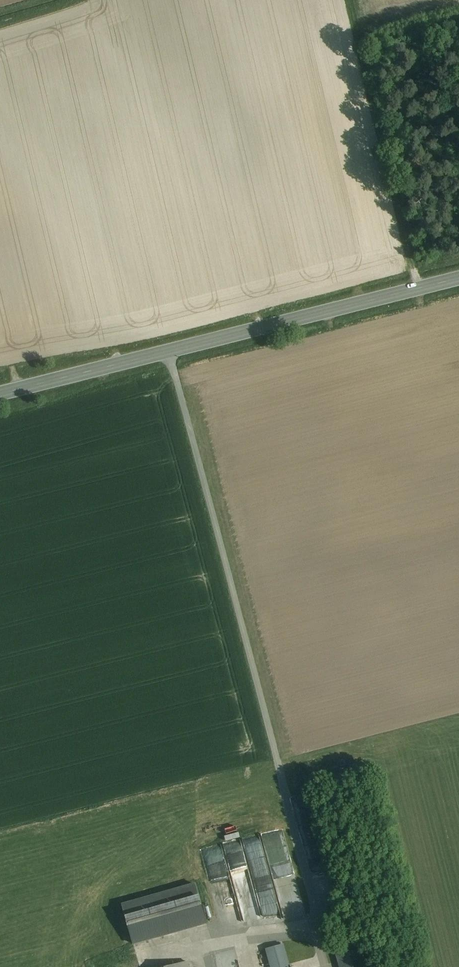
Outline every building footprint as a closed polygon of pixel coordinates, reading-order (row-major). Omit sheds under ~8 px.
[(215,821),(202,824),(206,837),(218,834),(215,821)] [(206,924),(195,885),(123,906),(134,944),(206,924)] [(243,908),(244,921),(260,920),(259,907),(243,908)] [(283,945),(266,950),(271,966),(289,966),(283,945)] [(360,949),(337,956),(340,966),(365,966),(360,949)]
